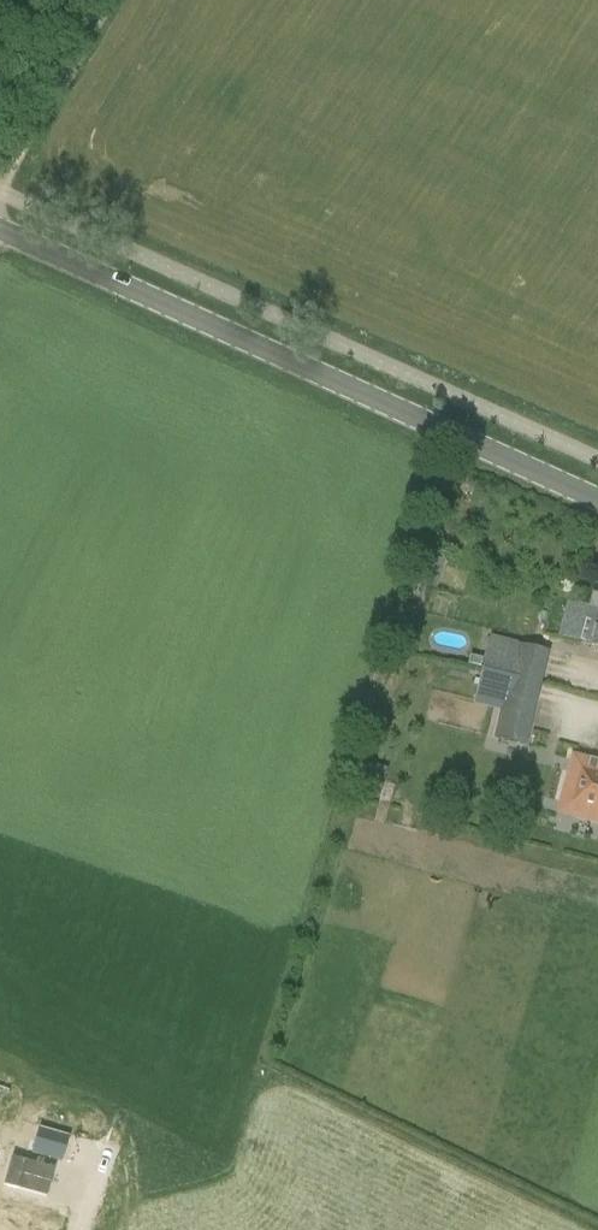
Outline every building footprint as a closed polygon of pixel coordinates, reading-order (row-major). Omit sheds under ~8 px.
[(595,587),(589,608),(595,610),(586,644),(597,647),(597,588),(595,587)] [(509,676),(517,644),(503,641),(500,652),(486,648),(481,669),(509,676)] [(534,715),(501,707),(494,739),(526,747),(534,715)] [(560,802),(577,806),(574,818),(597,824),(597,762),(572,755),(560,802)] [(68,1136),(39,1128),(31,1156),(59,1164),(68,1136)]
